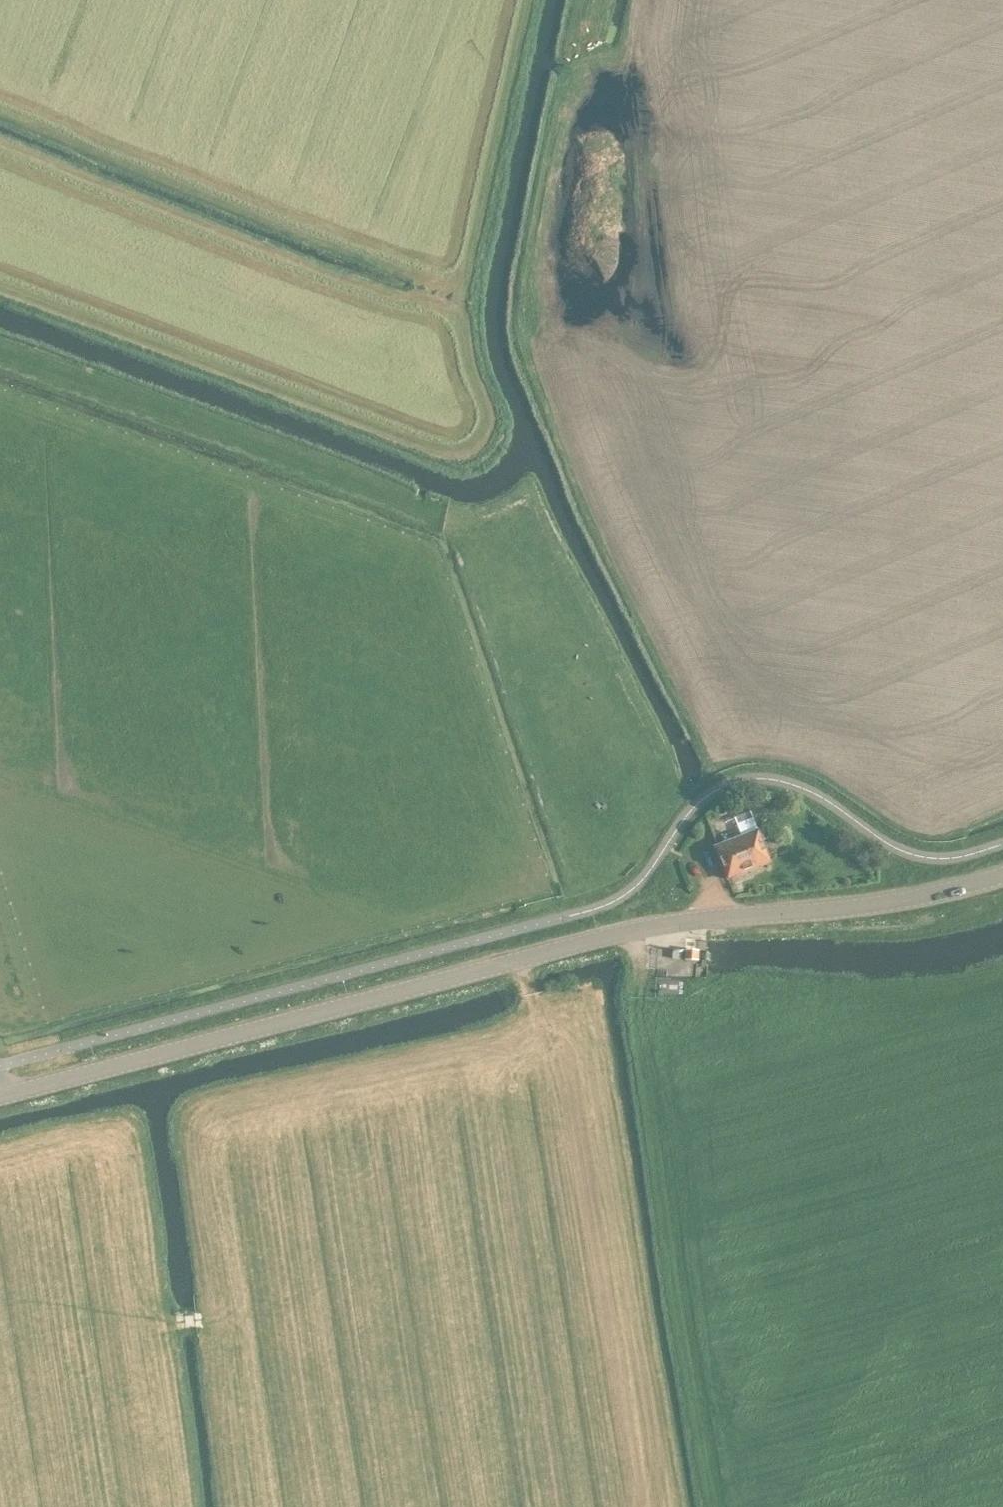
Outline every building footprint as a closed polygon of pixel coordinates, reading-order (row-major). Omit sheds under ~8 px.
[(732,816),(740,835),(713,845),(726,877),(768,860),(748,810),(732,816)] [(684,948),(683,958),(695,959),(696,948),(684,948)]
